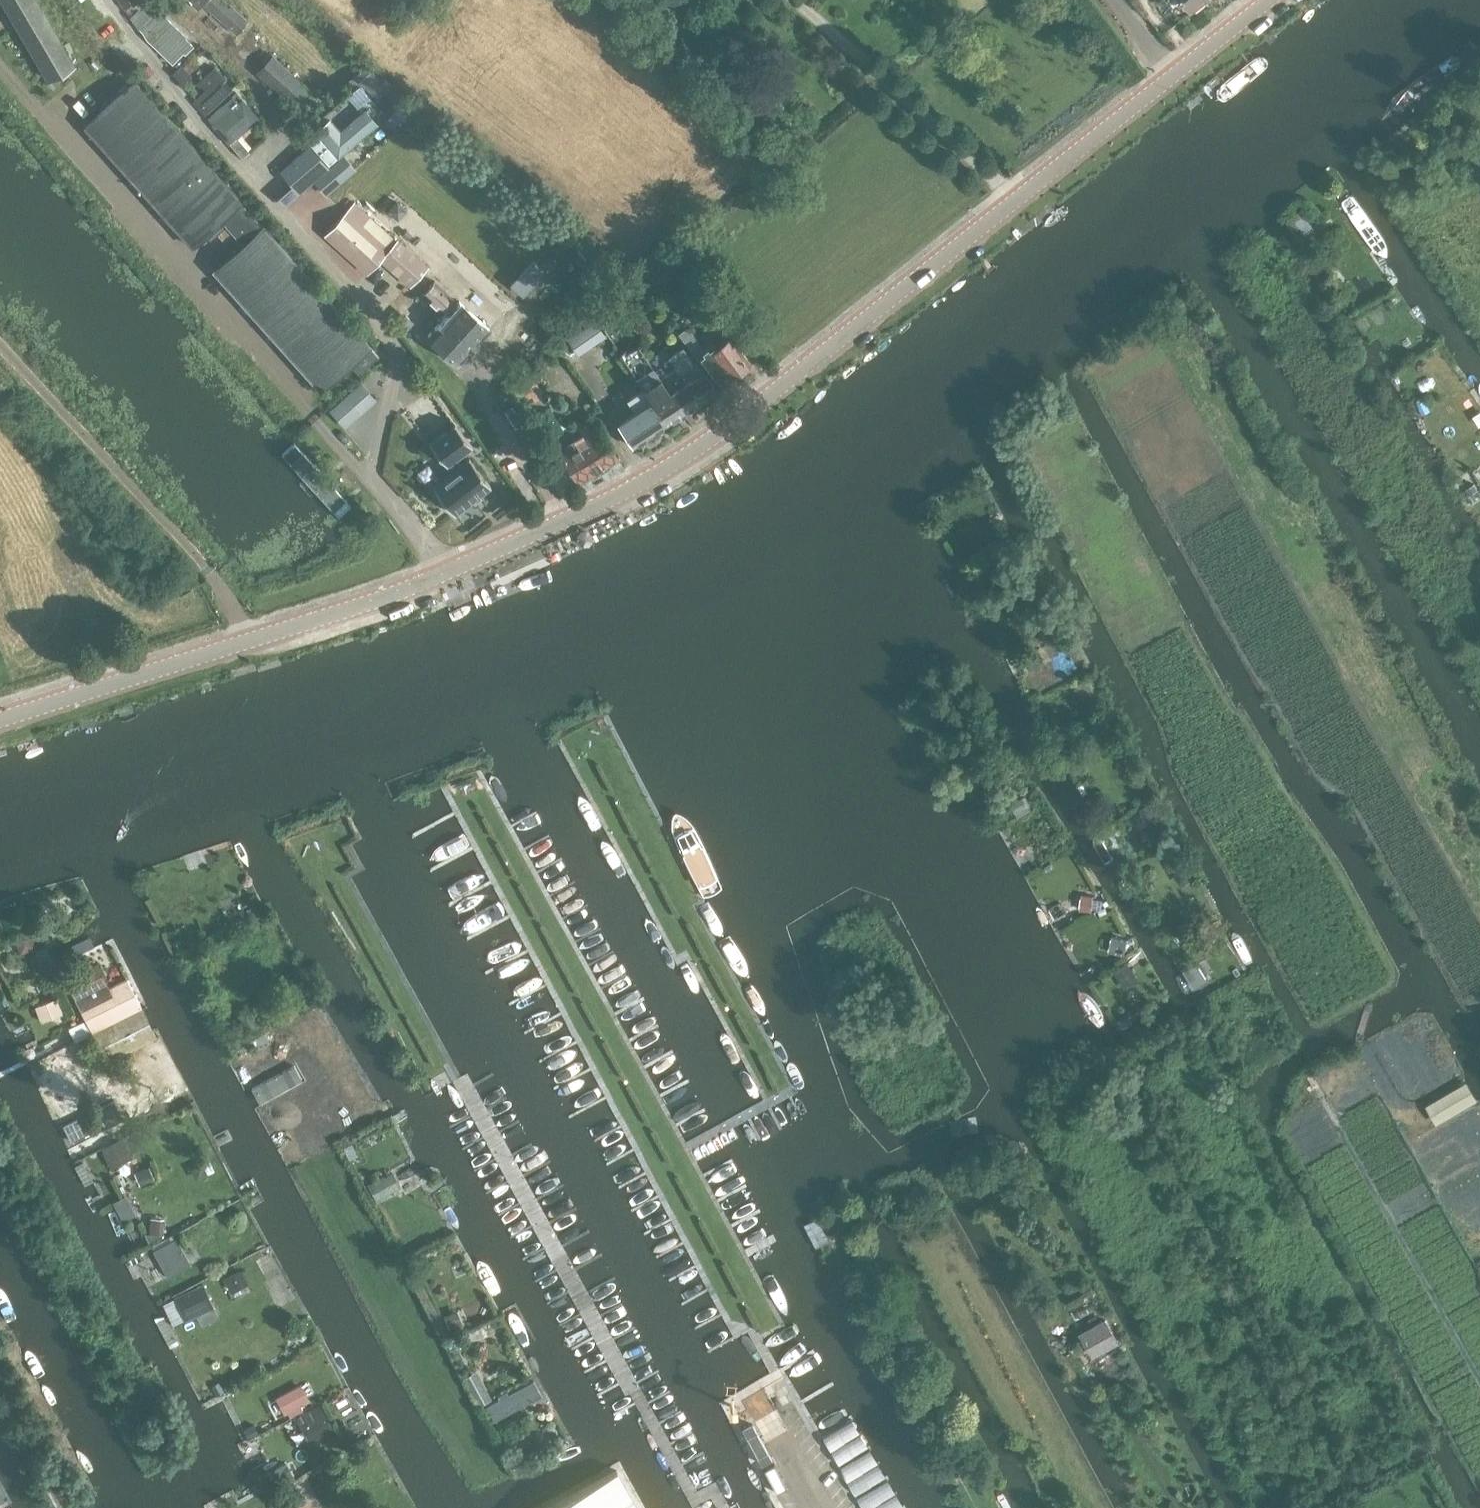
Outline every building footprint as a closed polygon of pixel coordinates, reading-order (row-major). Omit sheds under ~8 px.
[(47,79),(74,63),(37,0),(1,0),(47,79)] [(227,0),(189,0),(197,9),(203,3),(236,33),(249,19),(227,0)] [(1192,10),(1204,0),(1183,0),(1192,10)] [(193,44),(158,8),(138,29),(171,63),(182,51),(184,53),(193,44)] [(272,52),(255,71),(294,109),(312,90),(272,52)] [(199,103),(207,111),(232,87),(214,65),(198,81),(209,92),(199,103)] [(263,224),(241,200),(134,80),(86,123),(193,243),(221,218),(242,242),(214,267),(321,387),(349,362),(357,371),(377,353),(369,343),(370,343),(263,224)] [(232,94),(207,116),(230,143),(259,117),(241,96),(237,100),(232,94)] [(330,118),(315,131),(339,159),(378,124),(366,109),(340,128),(330,118)] [(322,166),(305,149),(288,163),(298,173),(290,180),(298,188),(322,166)] [(1349,198),(1348,199),(1346,201),(1345,202),(1344,205),(1344,207),(1345,209),(1382,263),(1384,266),(1386,267),(1389,267),(1391,267),(1393,266),(1395,264),(1396,262),(1397,259),(1396,256),(1394,254),(1358,202),(1356,200),(1355,199),(1353,198),(1351,198),(1349,198)] [(355,200),(324,234),(366,273),(381,256),(410,282),(425,264),(355,200)] [(1287,220),(1306,246),(1320,236),(1301,210),(1287,220)] [(1351,279),(1359,292),(1370,285),(1362,272),(1351,279)] [(419,293),(443,314),(424,335),(455,363),(487,327),(456,299),(453,303),(429,282),(419,293)] [(1384,302),(1389,309),(1396,304),(1392,297),(1384,302)] [(721,322),(730,316),(719,300),(710,305),(721,322)] [(580,351),(607,331),(596,317),(569,336),(580,351)] [(688,323),(679,330),(695,354),(716,384),(727,377),(728,378),(736,373),(737,373),(742,374),(748,370),(749,365),(748,364),(750,363),(729,334),(716,344),(714,341),(705,347),(688,323)] [(717,391),(702,369),(701,369),(695,359),(684,344),(668,355),(675,365),(658,377),(682,414),(696,405),(717,391)] [(658,377),(648,363),(633,373),(666,425),(682,414),(658,377)] [(650,402),(640,409),(638,411),(635,407),(632,409),(649,436),(666,425),(633,373),(632,374),(650,402)] [(363,380),(331,408),(347,426),(379,398),(363,380)] [(604,386),(612,398),(611,398),(617,407),(638,393),(633,385),(621,392),(613,380),(604,386)] [(456,458),(470,447),(471,446),(477,454),(478,453),(429,390),(428,391),(453,423),(430,441),(405,409),(404,410),(447,465),(448,464),(457,470),(465,464),(456,458)] [(537,394),(523,402),(554,448),(557,446),(558,447),(581,432),(575,425),(562,434),(537,394)] [(620,424),(634,446),(649,436),(632,409),(629,411),(629,410),(616,418),(620,424)] [(581,432),(558,447),(580,481),(590,475),(596,484),(603,480),(597,470),(619,457),(597,421),(581,432)] [(287,433),(264,456),(332,531),(355,511),(287,433)] [(458,514),(495,485),(473,458),(465,464),(457,470),(437,486),(458,514)] [(1092,912),(1094,896),(1082,894),(1080,911),(1092,912)] [(29,930),(13,938),(19,953),(35,946),(29,930)] [(1124,956),(1128,939),(1112,936),(1109,952),(1124,956)] [(1196,984),(1209,975),(1199,959),(1186,967),(1196,984)] [(91,961),(63,975),(92,1030),(141,1006),(126,977),(105,988),(91,961)] [(56,996),(34,1005),(40,1019),(61,1011),(56,996)] [(252,1106),(280,1090),(272,1075),(246,1090),(244,1091),(252,1106)] [(1469,1078),(1457,1084),(1466,1102),(1478,1096),(1469,1078)] [(111,1163),(146,1146),(136,1127),(102,1144),(111,1163)] [(128,1190),(115,1197),(124,1215),(138,1208),(128,1190)] [(155,1244),(168,1273),(193,1262),(180,1233),(155,1244)] [(173,1320),(215,1304),(206,1280),(164,1296),(173,1320)] [(479,1375),(465,1382),(477,1404),(491,1397),(479,1375)] [(304,1381),(277,1391),(285,1411),(312,1401),(304,1381)] [(492,1409),(500,1425),(542,1402),(534,1387),(492,1409)] [(768,1463),(775,1459),(751,1423),(744,1427),(768,1463)] [(596,1483),(549,1507),(637,1507),(617,1471),(596,1483)] [(0,1478),(0,1507),(16,1507),(0,1478)]
